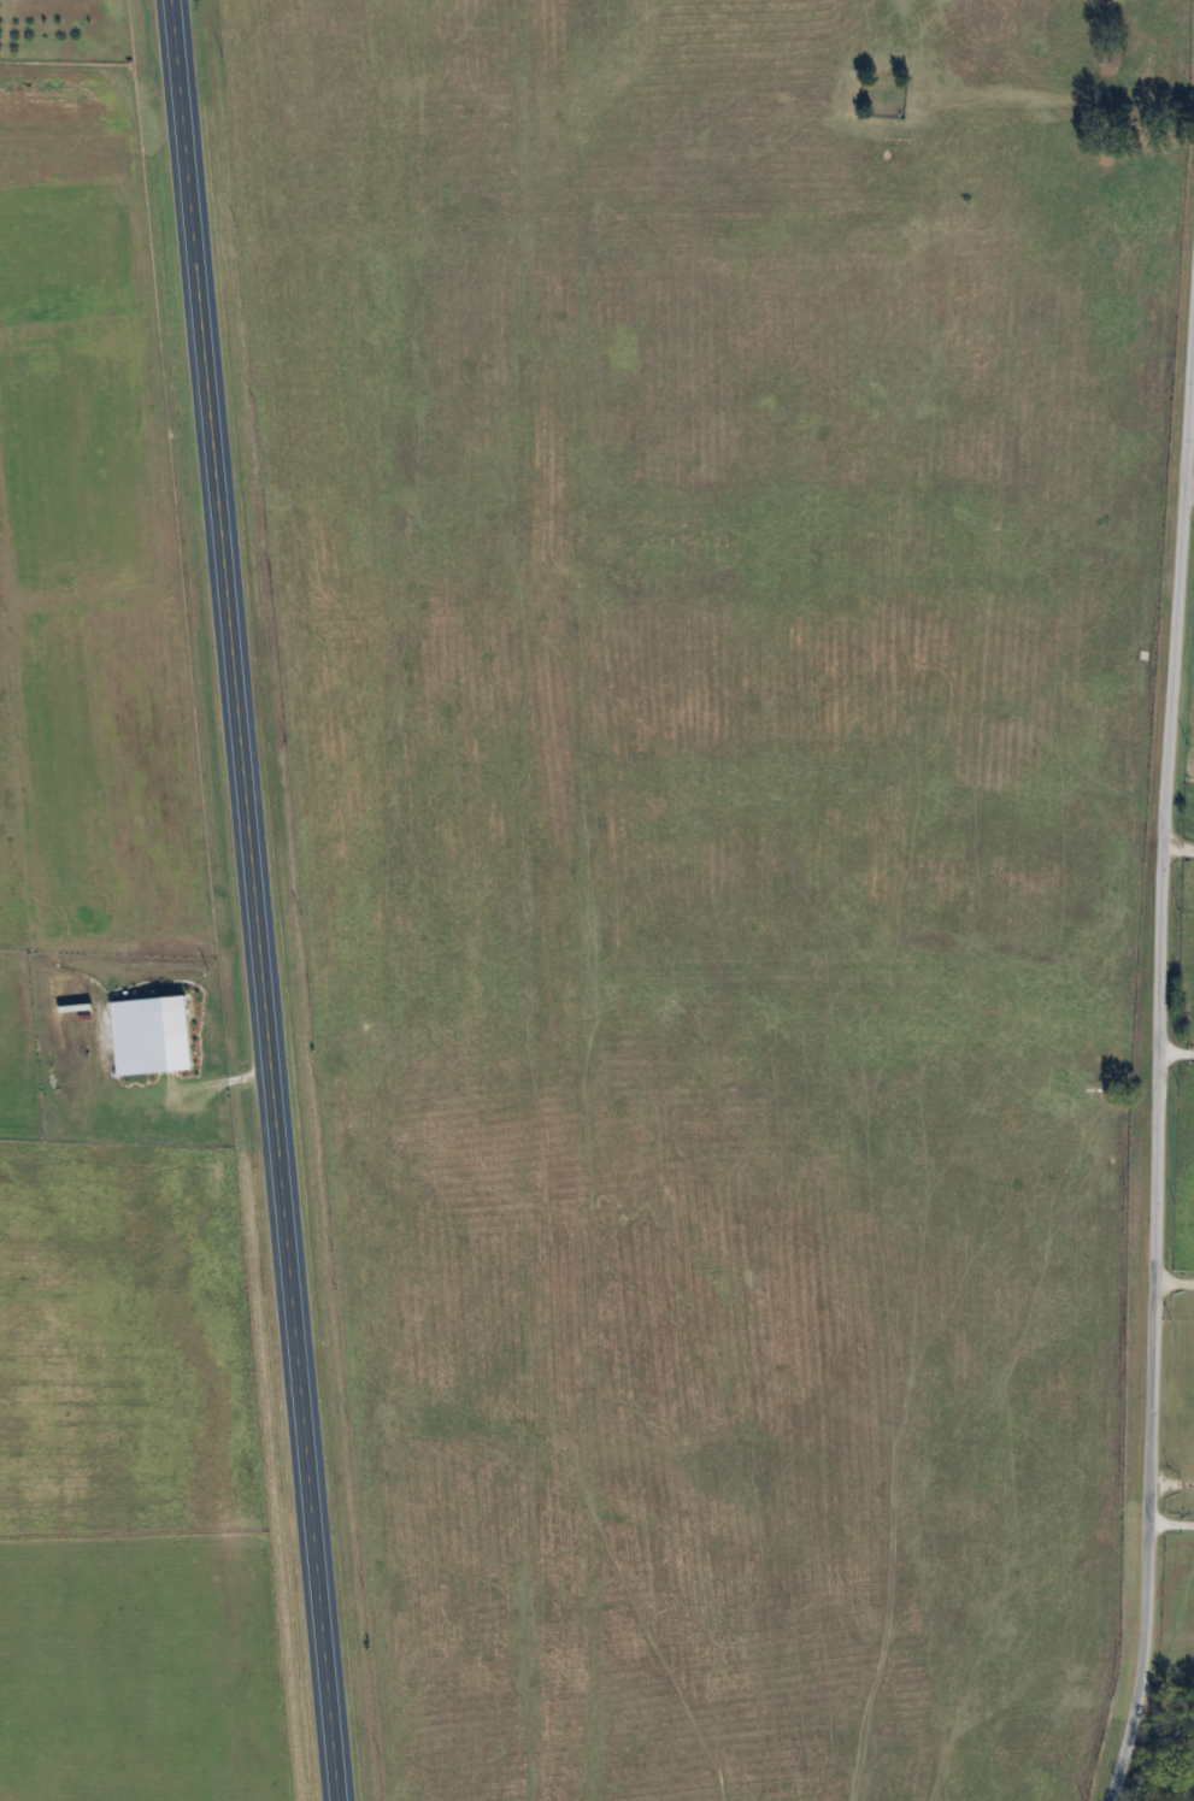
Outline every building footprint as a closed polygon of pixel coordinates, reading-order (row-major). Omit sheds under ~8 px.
[(108,999),(189,989),(198,1061),(117,1071),(108,999)]
